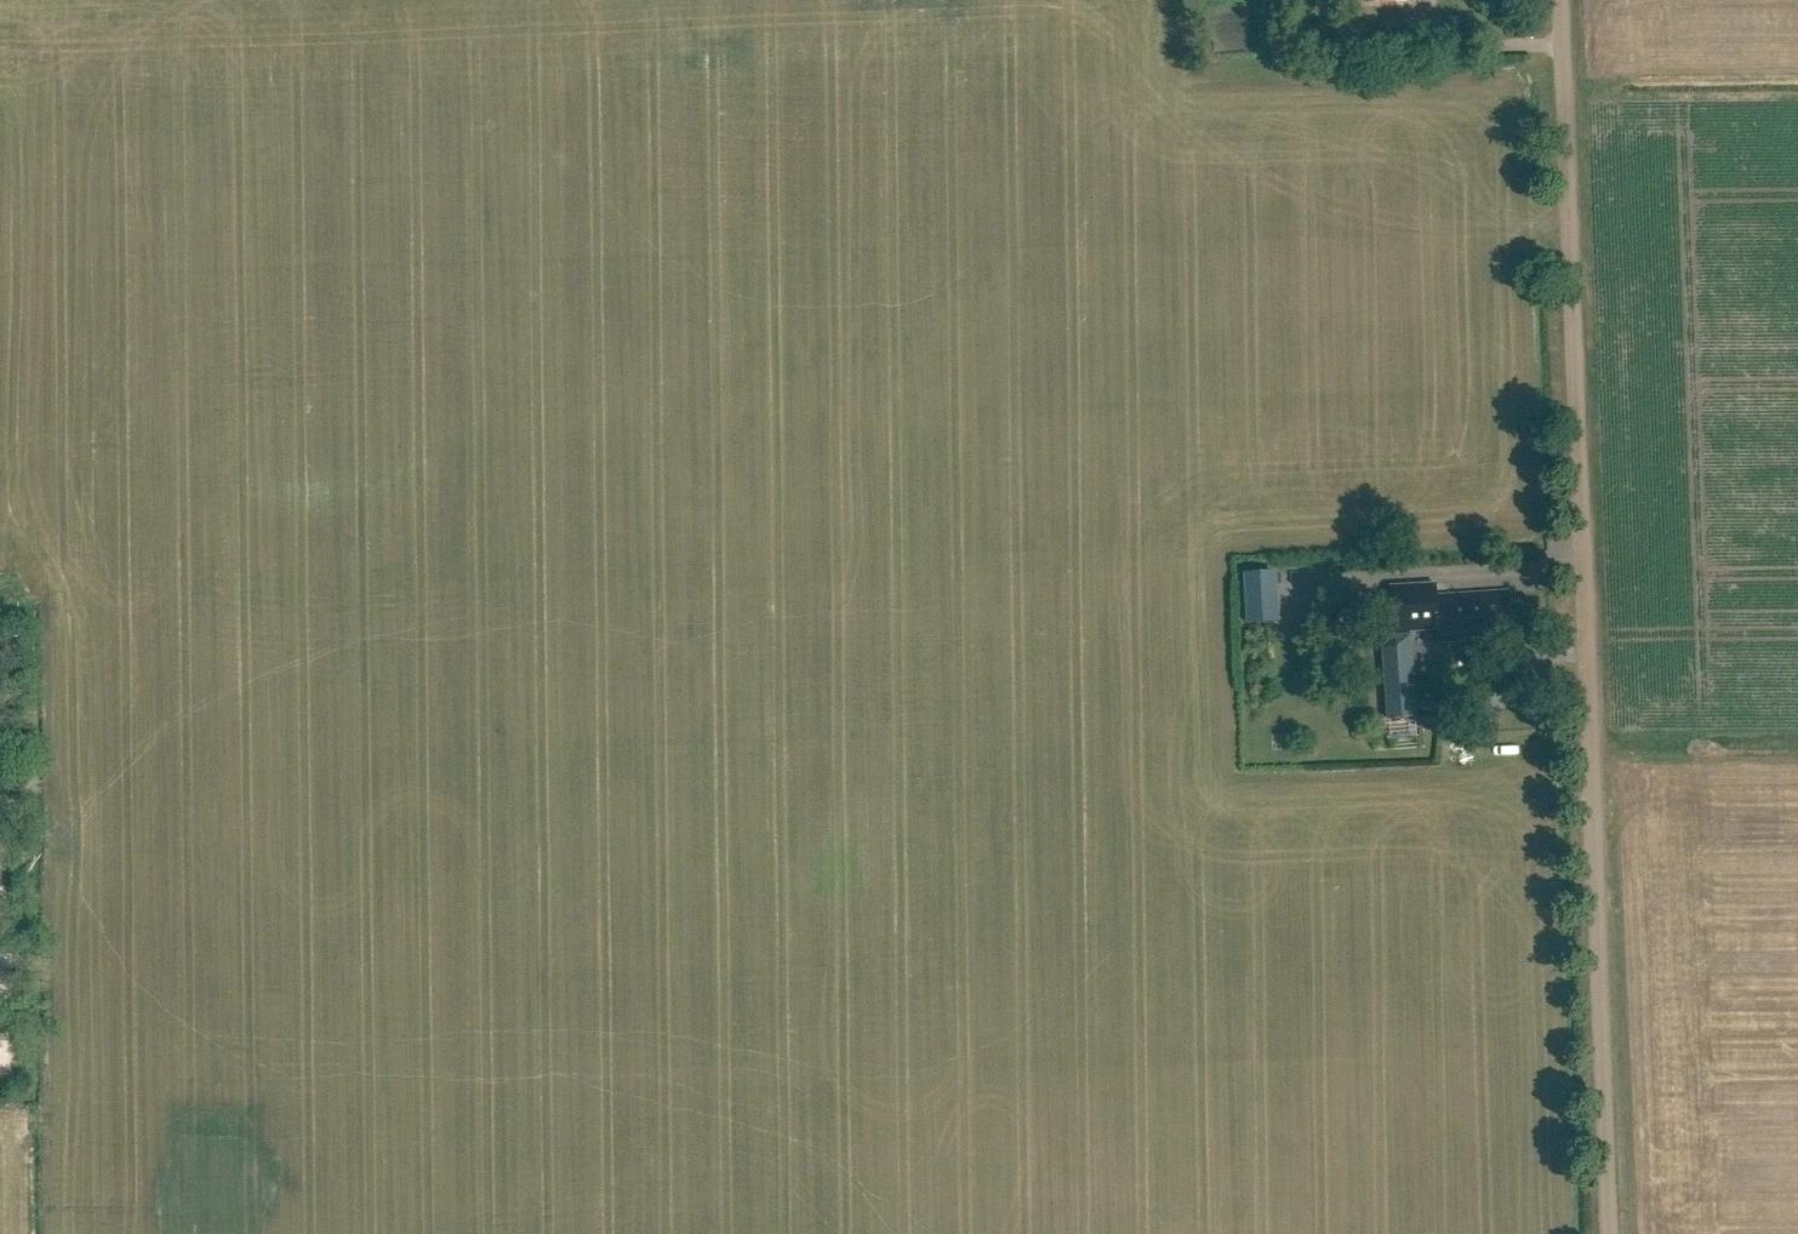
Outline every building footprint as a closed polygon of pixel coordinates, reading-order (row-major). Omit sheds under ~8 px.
[(1273,620),(1270,569),(1236,571),(1239,622),(1273,620)] [(1438,584),(1423,585),(1423,580),(1392,582),(1394,636),(1438,635),(1439,645),(1501,643),(1501,635),(1512,634),(1511,595),(1438,598),(1438,584)] [(1367,581),(1353,582),(1353,599),(1368,599),(1367,581)] [(1418,719),(1417,670),(1386,671),(1387,719),(1418,719)]
